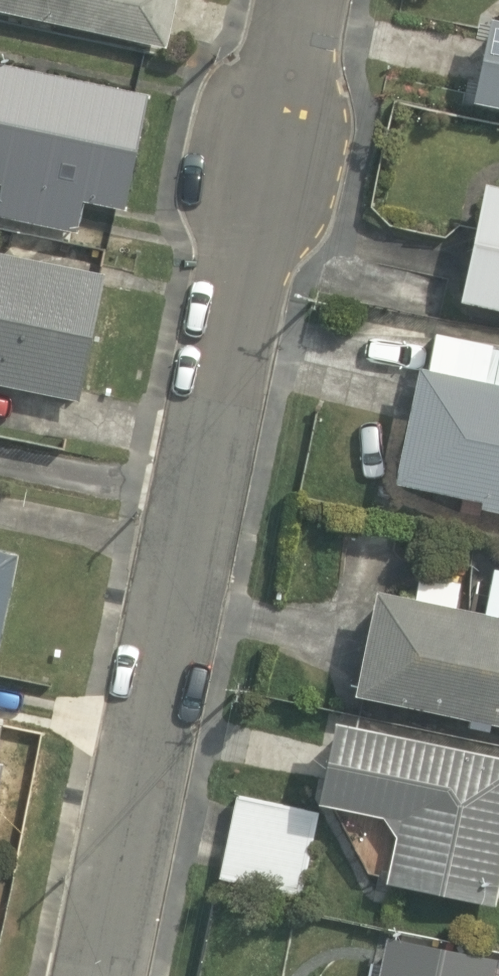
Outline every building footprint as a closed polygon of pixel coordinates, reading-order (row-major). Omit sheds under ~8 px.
[(167,49),(178,0),(0,0),(0,13),(167,49)] [(491,18),(474,103),(498,108),(498,20),(491,18)] [(0,61),(0,217),(79,235),(86,201),(124,210),(149,94),(0,61)] [(486,182),(459,301),(498,310),(498,185),(486,182)] [(105,273),(0,251),(0,385),(80,402),(105,273)] [(420,367),(395,483),(482,502),(480,509),(498,514),(498,347),(436,334),(429,369),(420,367)] [(0,550),(0,650),(19,554),(0,550)] [(378,590),(355,695),(470,720),(469,727),(490,731),(492,724),(498,725),(498,568),(495,567),(484,614),(457,608),(462,584),(421,575),(416,599),(378,590)] [(336,722),(319,804),(336,807),(368,873),(387,877),(386,883),(496,906),(498,892),(498,756),(336,722)] [(303,896),(320,812),(238,795),(220,879),(303,896)] [(498,966),(498,960),(388,937),(380,975),(497,975),(498,966)]
